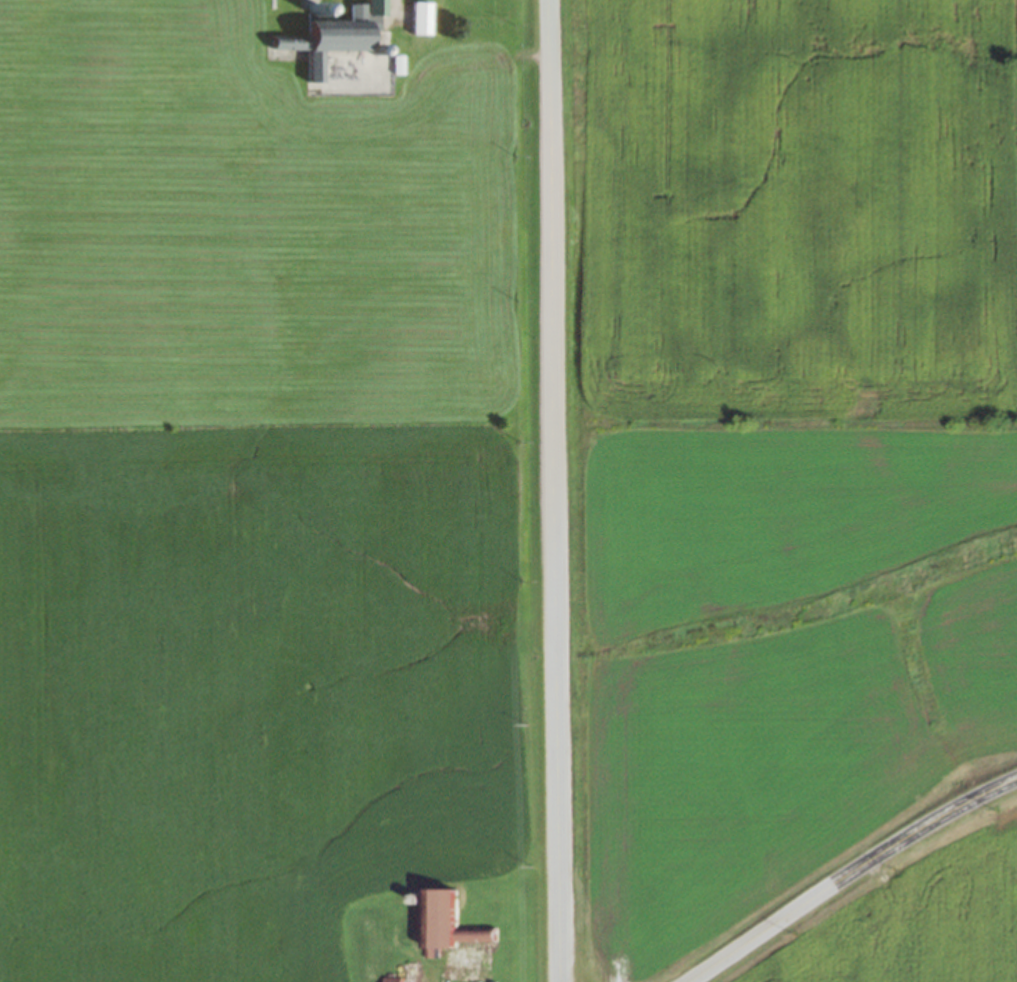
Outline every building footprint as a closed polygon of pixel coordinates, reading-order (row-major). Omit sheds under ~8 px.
[(376,52),(377,43),(384,43),(385,0),(368,0),(368,4),(349,4),(349,20),(307,19),(307,36),(275,35),(274,49),(311,50),(311,82),(325,82),(326,51),(376,52)] [(464,929),(465,889),(432,888),(431,957),(443,957),(444,948),(464,948),(464,942),(501,943),(501,929),(464,929)] [(415,966),(408,966),(407,978),(387,978),(386,981),(414,981),(415,966)]
